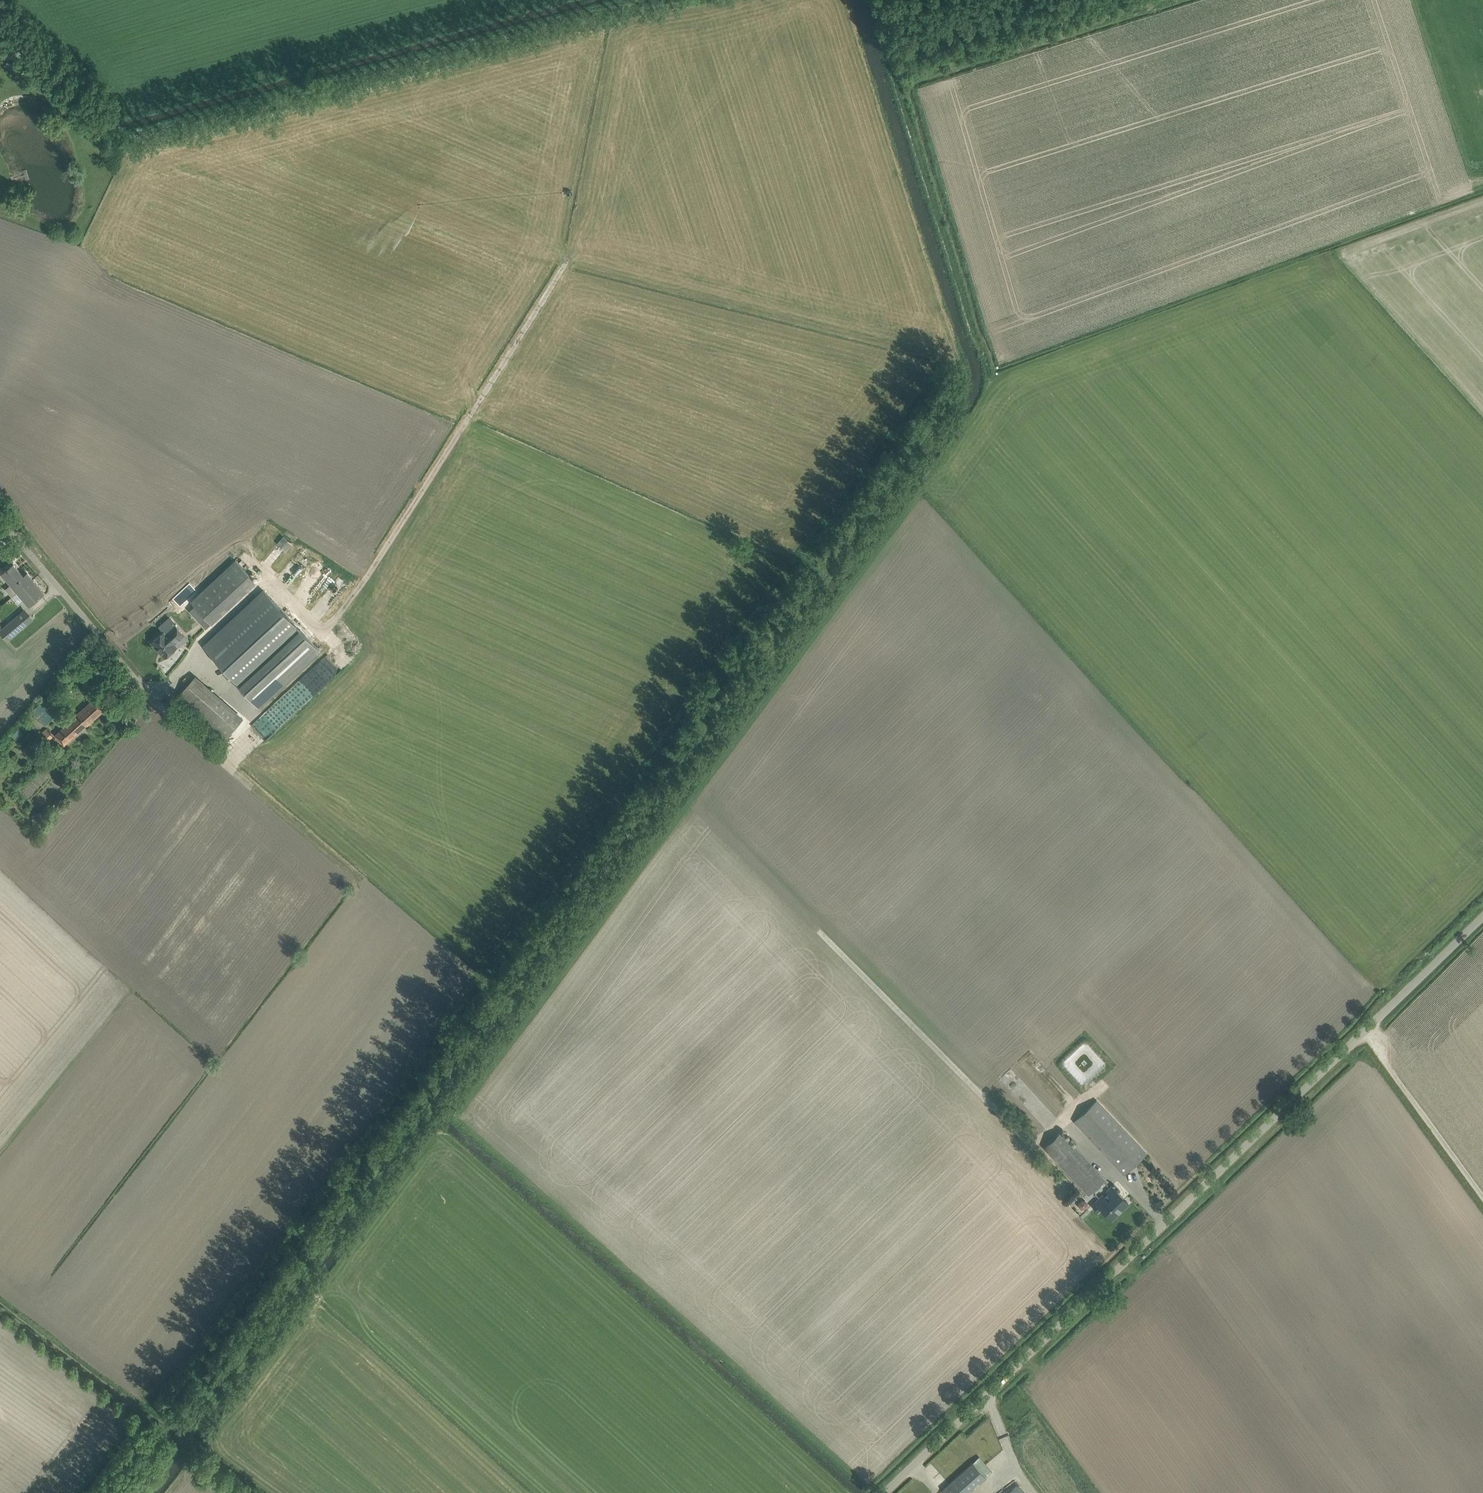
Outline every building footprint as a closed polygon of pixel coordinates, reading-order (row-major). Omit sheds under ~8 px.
[(8,61),(5,65),(11,70),(14,66),(8,61)] [(278,543),(285,549),(291,542),(284,536),(278,543)] [(211,623),(212,623),(256,581),(236,560),(191,601),(206,617),(211,623)] [(3,572),(19,591),(33,580),(27,572),(24,575),(13,563),(3,572)] [(19,591),(30,604),(44,592),(33,580),(19,591)] [(264,589),(204,645),(260,705),(320,650),(264,589)] [(0,630),(0,632),(8,641),(33,619),(25,609),(0,630)] [(211,623),(206,617),(201,623),(206,628),(211,623)] [(152,641),(165,657),(177,646),(175,643),(185,635),(175,624),(165,632),(164,631),(152,641)] [(85,665),(73,676),(78,681),(89,670),(85,665)] [(225,739),(242,719),(194,677),(177,697),(225,739)] [(97,678),(85,689),(90,693),(101,682),(97,678)] [(46,725),(60,710),(46,697),(32,711),(46,725)] [(71,719),(72,720),(56,734),(65,744),(87,724),(88,724),(105,709),(95,698),(71,719)] [(106,712),(116,722),(123,715),(114,705),(106,712)] [(23,749),(30,757),(53,735),(47,728),(23,749)] [(1125,1174),(1147,1153),(1097,1100),(1075,1121),(1125,1174)] [(1039,1151),(1052,1166),(1057,1162),(1088,1195),(1103,1180),(1073,1148),(1075,1146),(1060,1131),(1039,1151)] [(1107,1190),(1112,1196),(1109,1200),(1103,1194),(1092,1205),(1098,1211),(1102,1207),(1112,1218),(1129,1203),(1118,1191),(1120,1189),(1114,1183),(1107,1190)] [(987,1477),(973,1462),(943,1489),(947,1492),(969,1492),(987,1477)]
